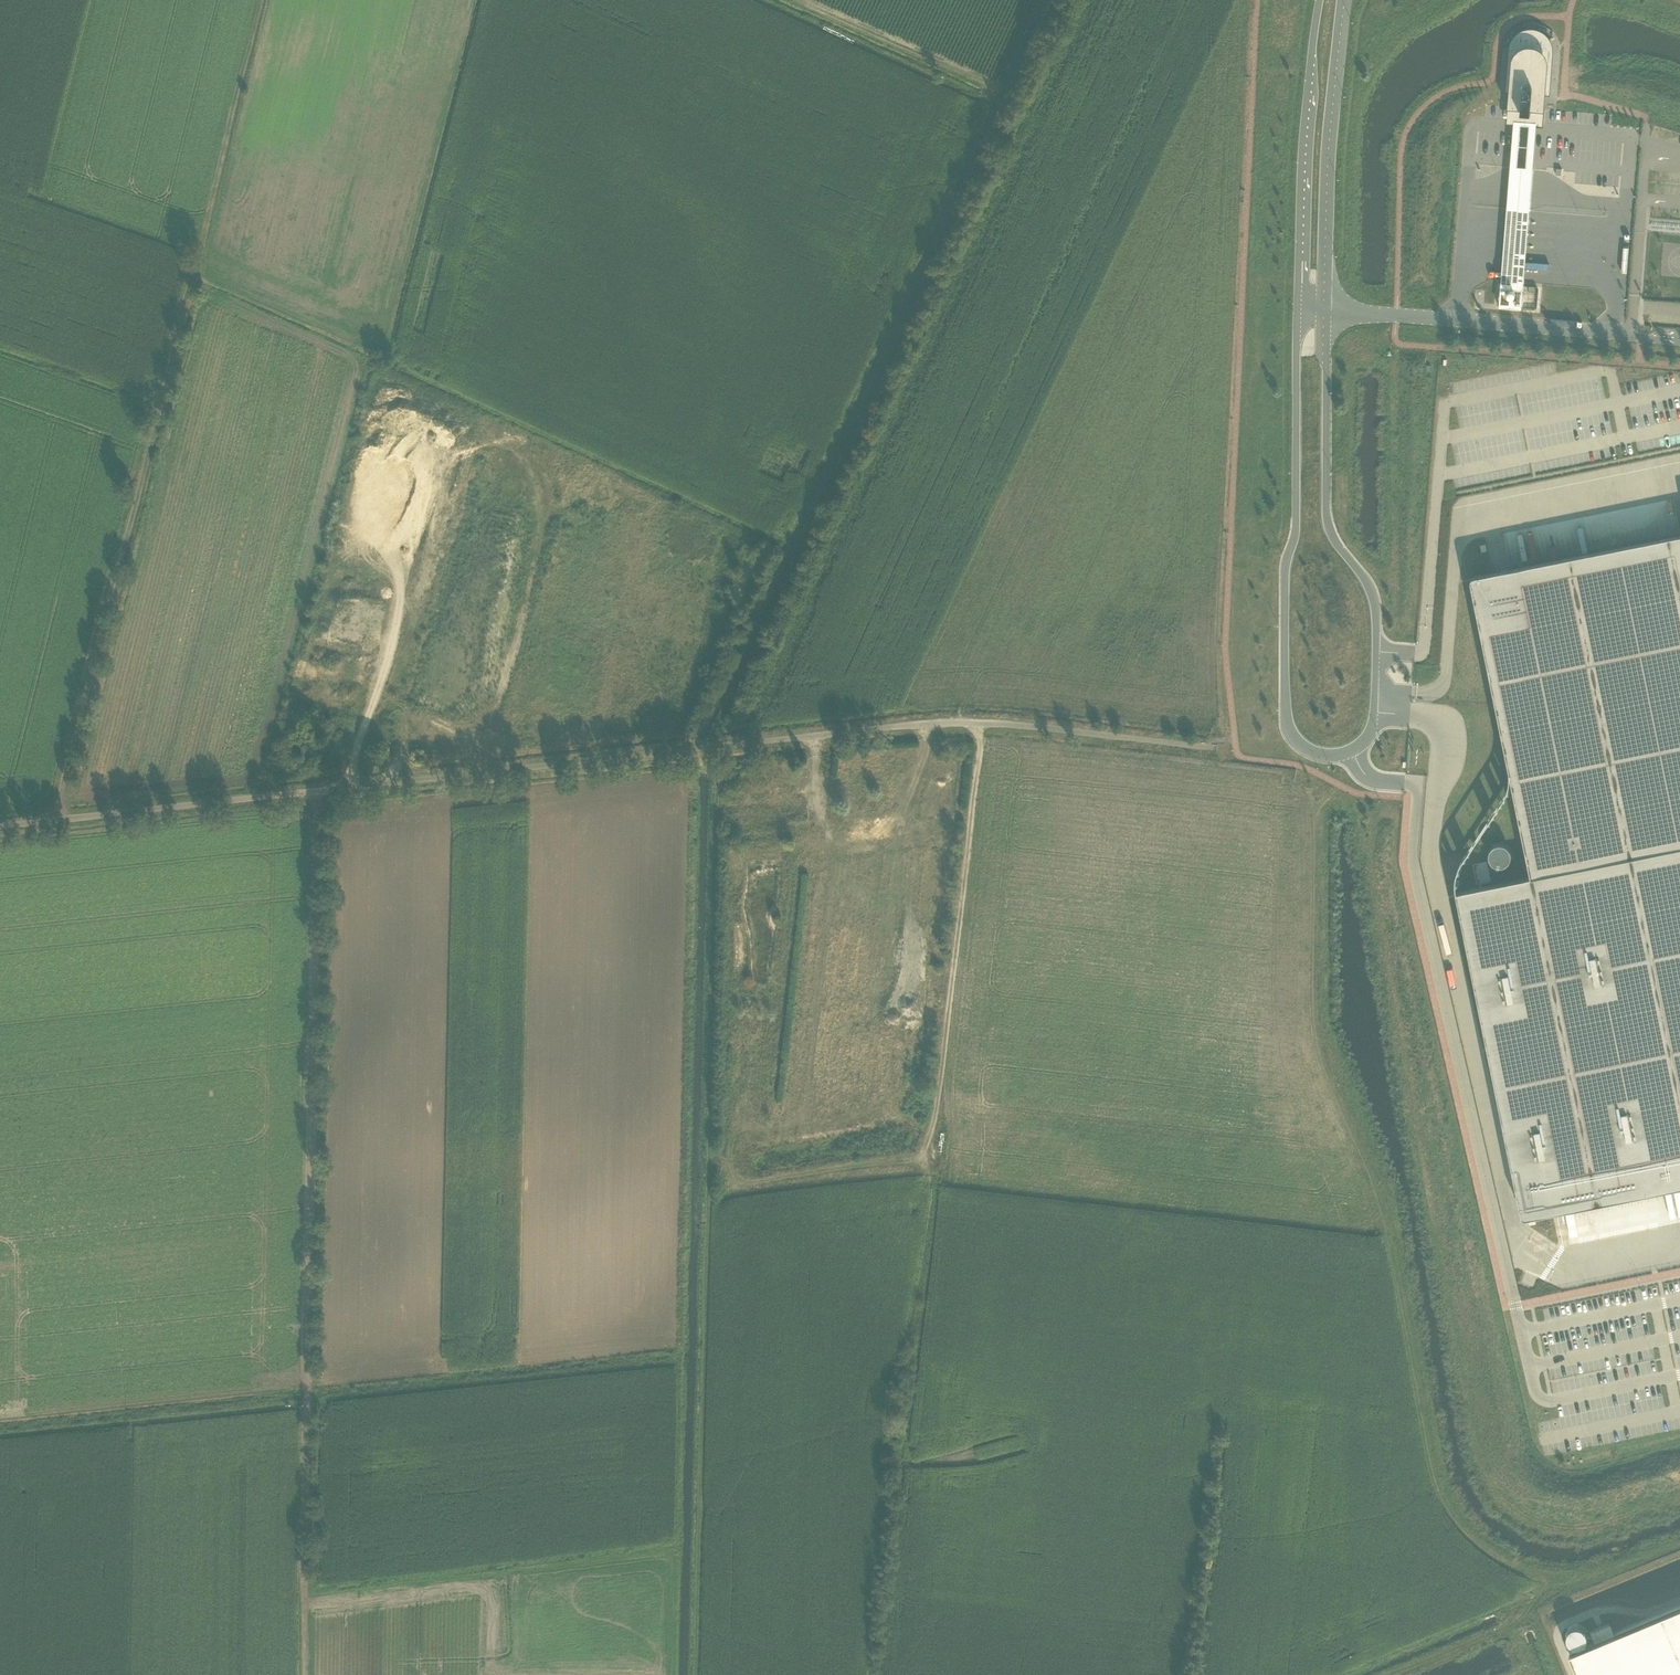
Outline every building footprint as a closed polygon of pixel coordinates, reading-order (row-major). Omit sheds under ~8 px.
[(1513,108),(1522,109),(1521,112),(1523,113),(1523,112),(1530,112),(1530,113),(1532,113),(1532,110),(1541,111),(1542,91),(1546,92),(1550,50),(1543,50),(1544,37),(1521,36),(1521,48),(1514,47),(1511,89),(1514,89),(1513,108)] [(1520,303),(1535,117),(1513,115),(1498,303),(1520,303)] [(1471,580),(1532,876),(1679,845),(1679,534),(1474,576),(1472,577),(1471,580)] [(1532,876),(1457,891),(1522,1213),(1524,1215),(1526,1216),(1679,1185),(1679,845),(1532,876)] [(1473,862),(1477,883),(1491,880),(1487,860),(1473,862)] [(1570,1651),(1580,1674),(1679,1674),(1679,1605),(1615,1632),(1610,1619),(1590,1628),(1595,1640),(1570,1651)]
